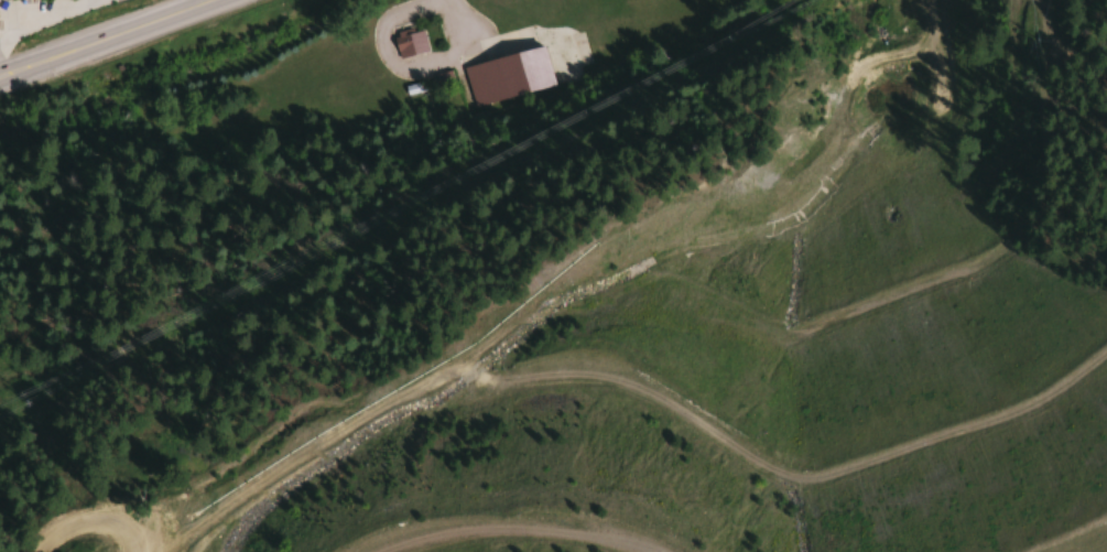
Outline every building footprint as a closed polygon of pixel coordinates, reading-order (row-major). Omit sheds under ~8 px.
[(400,59),(428,48),(419,26),(392,38),(400,59)] [(553,89),(544,48),(464,65),(472,106),(553,89)]
